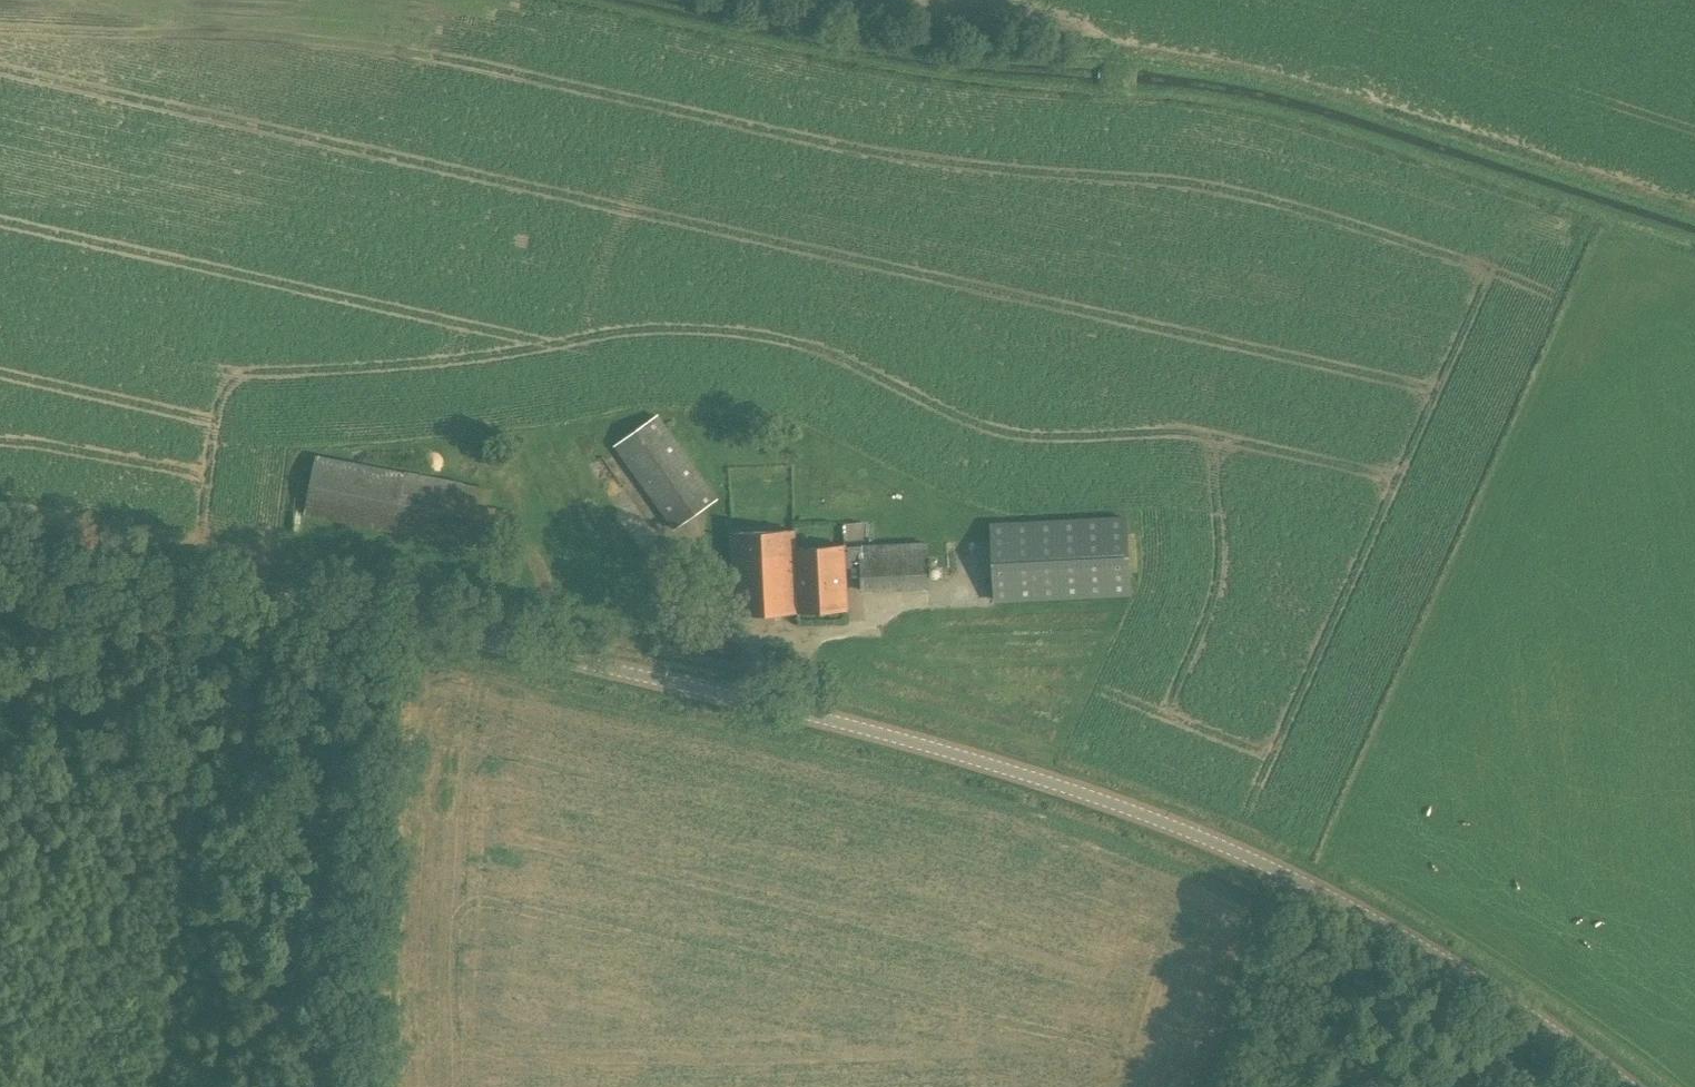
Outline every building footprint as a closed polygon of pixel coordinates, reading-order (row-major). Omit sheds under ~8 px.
[(612,446),(630,471),(673,531),(718,499),(658,414),(612,446)] [(404,470),(404,471),(403,472),(315,455),(303,515),(480,551),(484,530),(510,534),(515,512),(502,509),(502,505),(489,503),(491,489),(463,483),(463,482),(405,471),(404,470)] [(994,601),(1131,594),(1127,515),(990,522),(994,601)] [(797,612),(794,549),(794,546),(794,530),(732,533),(735,614),(797,612)] [(865,593),(931,589),(927,542),(864,545),(865,593)] [(794,546),(794,549),(797,612),(847,610),(845,544),(794,546)]
